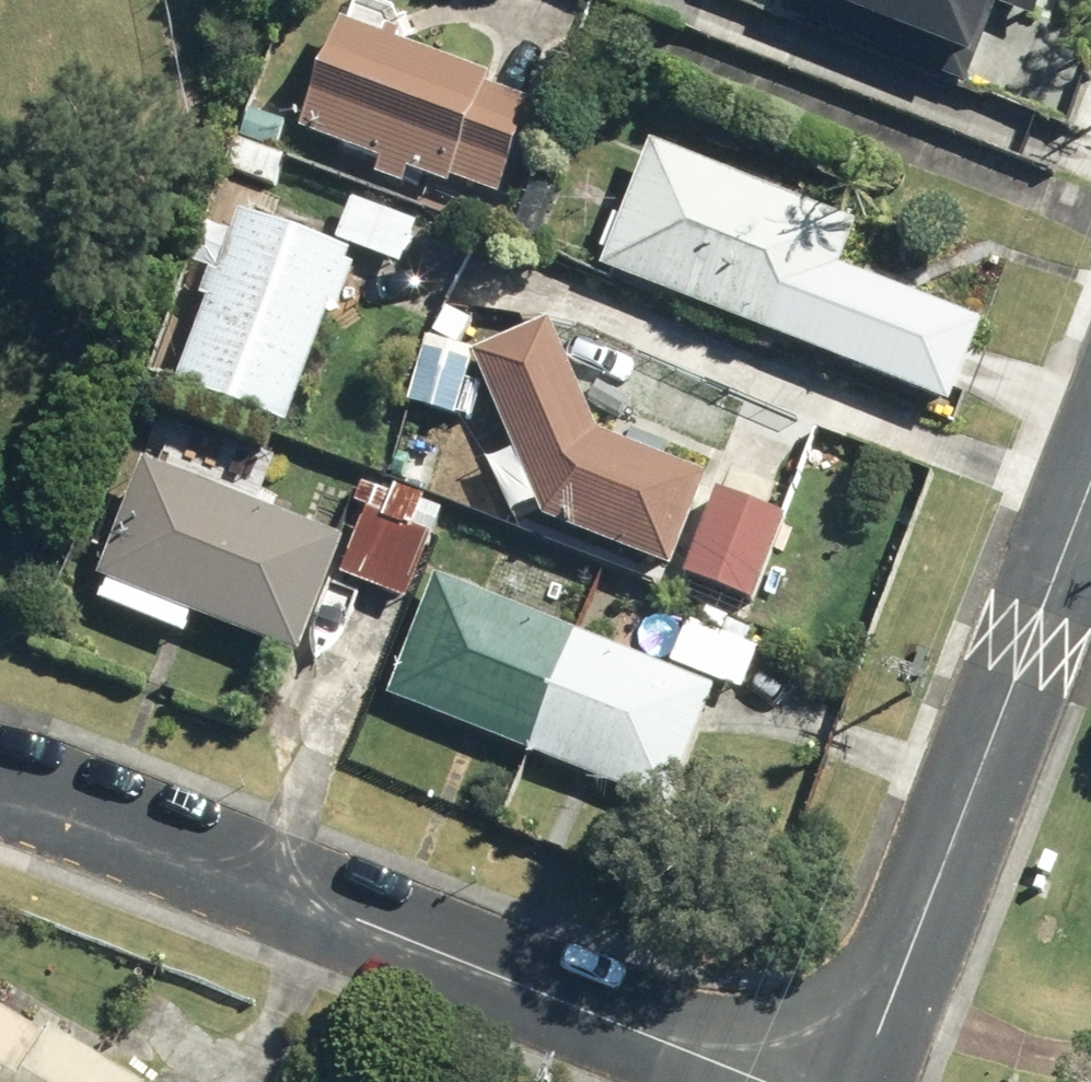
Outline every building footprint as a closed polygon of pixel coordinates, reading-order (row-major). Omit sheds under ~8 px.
[(797,2),(969,73),(995,11),(1033,27),(1044,0),(798,0),(797,2)] [(484,79),(339,25),(297,137),(373,165),(368,178),(402,191),(406,178),(442,191),(446,181),(498,199),(533,105),(482,86),(484,79)] [(647,147),(596,273),(842,372),(871,300),(833,284),(855,230),(647,147)] [(419,232),(347,206),(332,247),(404,273),(419,232)] [(348,261),(239,219),(172,391),(281,433),(328,312),(337,316),(355,271),(346,267),(348,261)] [(973,344),(881,310),(858,369),(951,404),(973,344)] [(706,484),(595,441),(548,328),(472,359),(541,525),(670,575),(706,484)] [(342,548),(142,469),(95,587),(101,590),(95,606),(182,641),(189,624),(295,666),(342,548)] [(787,523),(713,493),(680,575),(753,605),(787,523)] [(404,607),(430,542),(369,517),(342,582),(404,607)] [(383,697),(527,756),(574,634),(434,576),(383,697)] [(759,654),(685,623),(667,665),(741,696),(759,654)] [(713,691),(574,634),(527,756),(663,813),(713,691)] [(85,1051),(78,1048),(0,995),(0,1081),(134,1081),(85,1051)]
